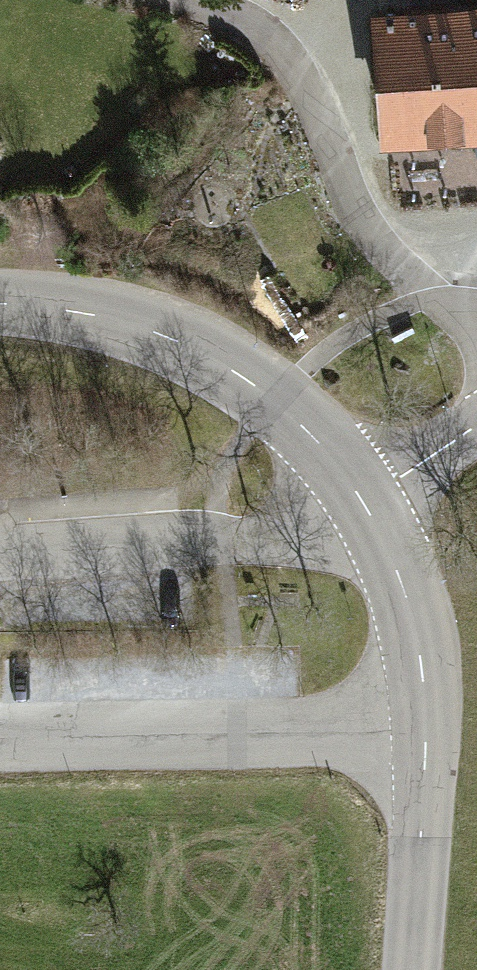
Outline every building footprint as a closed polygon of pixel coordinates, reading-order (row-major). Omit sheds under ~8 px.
[(476,132),(476,10),(352,15),(357,137),(476,132)]
